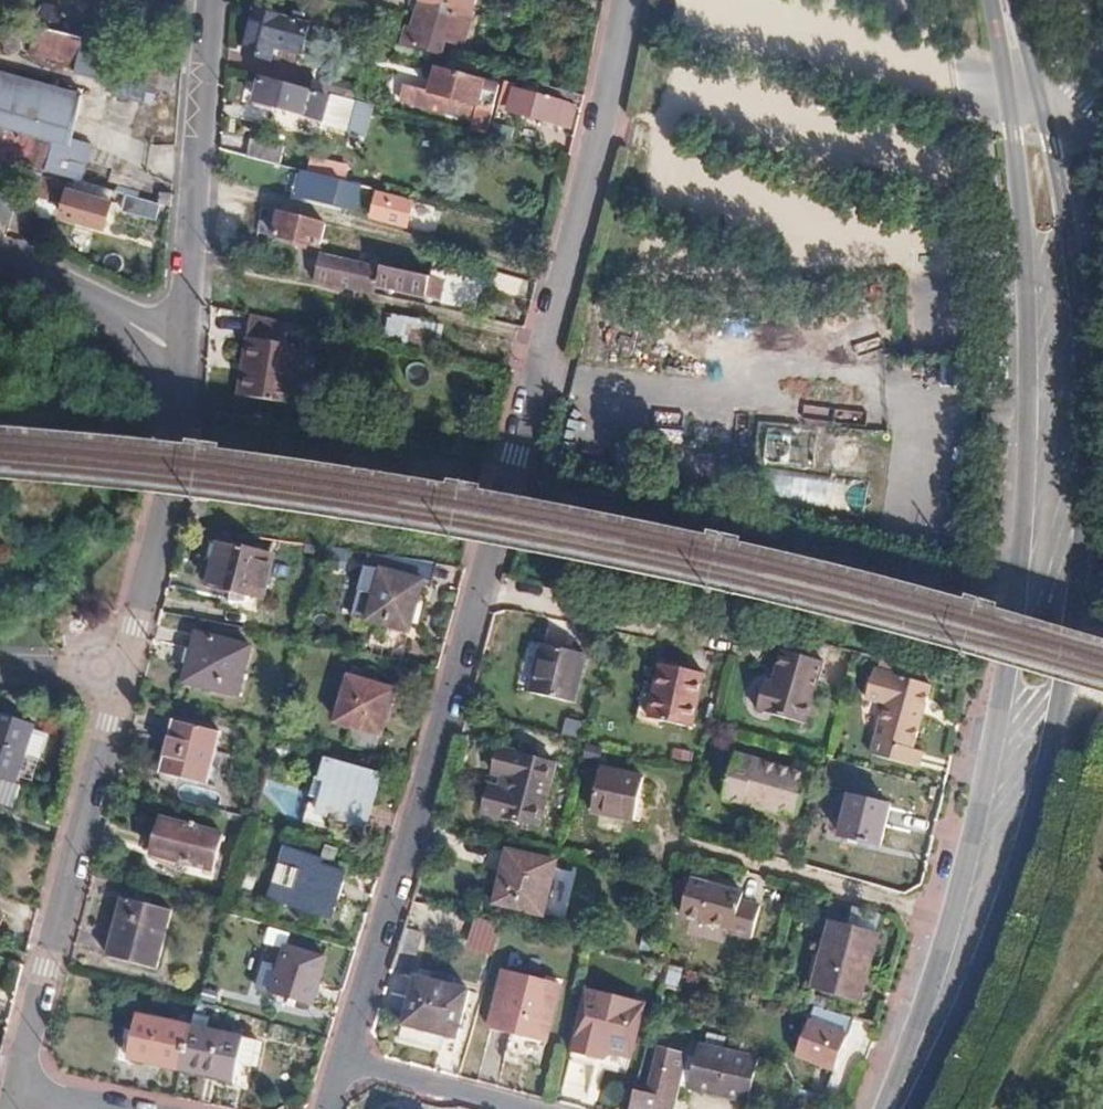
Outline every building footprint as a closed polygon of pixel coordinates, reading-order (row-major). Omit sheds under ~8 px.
[(409,42),(432,48),(435,35),(452,39),(462,0),(418,0),(412,27),(409,42)] [(310,22),(255,8),(244,53),(272,60),(274,47),(302,53),(310,22)] [(403,40),(409,42),(412,27),(407,25),(403,40)] [(75,57),(80,38),(32,27),(28,45),(75,57)] [(77,73),(115,78),(112,96),(157,101),(163,54),(80,44),(77,73)] [(320,59),(321,52),(312,51),(311,57),(320,59)] [(402,98),(471,117),(475,101),(488,105),(492,107),(497,91),(482,87),(484,78),(433,66),(428,87),(404,82),(402,98)] [(517,75),(514,88),(561,102),(564,88),(517,75)] [(326,119),(330,100),(260,83),(257,101),(326,119)] [(575,107),(579,108),(583,93),(564,88),(561,102),(514,88),(509,110),(570,126),(575,107)] [(52,145),(60,116),(0,100),(0,130),(52,145)] [(373,106),(356,101),(350,132),(366,136),(373,106)] [(475,101),(471,117),(485,121),(488,105),(475,101)] [(495,136),(502,138),(505,127),(497,125),(495,136)] [(44,172),(52,145),(0,130),(0,160),(44,172)] [(245,156),(266,162),(278,165),(281,149),(249,140),(245,156)] [(341,181),(345,182),(347,173),(339,171),(341,166),(309,157),(306,171),(338,180),(341,181)] [(338,180),(306,171),(300,170),(298,178),(305,179),(301,193),(336,201),(341,181),(338,180)] [(59,183),(45,179),(34,215),(49,219),(59,183)] [(108,201),(64,189),(57,214),(101,226),(108,201)] [(159,204),(170,207),(170,193),(158,190),(154,202),(159,204)] [(8,225),(16,198),(0,193),(0,223),(8,225)] [(371,217),(422,229),(425,215),(431,216),(432,207),(377,193),(371,217)] [(155,219),(159,204),(154,202),(127,195),(123,211),(155,219)] [(260,209),(257,233),(316,245),(319,224),(260,209)] [(318,255),(312,281),(353,290),(355,280),(378,285),(440,299),(444,281),(387,269),(318,255)] [(516,295),(518,280),(487,273),(484,287),(516,295)] [(355,280),(353,290),(376,295),(378,285),(355,280)] [(454,312),(463,314),(464,306),(456,304),(454,312)] [(281,344),(286,323),(246,314),(231,395),(284,404),(296,348),(281,344)] [(434,354),(439,330),(410,322),(405,347),(434,354)] [(766,463),(815,466),(817,432),(767,430),(766,463)] [(569,467),(571,455),(548,449),(546,462),(569,467)] [(867,503),(869,483),(778,474),(776,493),(867,503)] [(261,598),(271,557),(218,543),(207,584),(261,598)] [(437,565),(383,556),(380,567),(364,564),(350,614),(411,631),(413,623),(421,626),(428,602),(419,600),(421,587),(431,589),(437,565)] [(239,692),(251,645),(198,632),(186,679),(239,692)] [(569,704),(583,656),(540,645),(526,693),(569,704)] [(803,723),(821,660),(778,648),(769,682),(763,680),(755,709),(803,723)] [(688,728),(700,674),(656,664),(645,719),(688,728)] [(913,744),(930,681),(872,665),(864,696),(882,700),(870,750),(917,763),(921,747),(913,744)] [(381,734),(393,694),(345,679),(333,722),(381,734)] [(17,783),(32,728),(0,719),(0,777),(17,783)] [(206,786),(219,734),(174,722),(160,773),(206,786)] [(536,825),(552,762),(514,752),(503,790),(501,789),(494,815),(536,825)] [(794,814),(809,767),(792,762),(789,770),(731,753),(718,798),(776,815),(777,809),(794,814)] [(363,828),(377,776),(325,761),(320,780),(328,782),(314,827),(349,837),(352,825),(363,828)] [(633,821),(645,780),(600,768),(589,809),(633,821)] [(878,845),(888,803),(845,794),(835,835),(878,845)] [(211,872),(221,837),(160,820),(150,854),(211,872)] [(510,908),(525,859),(478,846),(465,896),(510,908)] [(331,918),(345,872),(319,866),(321,859),(283,848),(268,899),(331,918)] [(747,938),(754,906),(735,901),(737,892),(686,878),(676,913),(728,926),(725,933),(747,938)] [(155,968),(171,910),(124,898),(107,956),(155,968)] [(495,955),(501,923),(473,917),(467,949),(495,955)] [(857,1003),(873,933),(826,922),(808,992),(857,1003)] [(313,1001),(327,954),(289,943),(275,990),(313,1001)] [(669,964),(665,986),(679,989),(683,967),(669,964)] [(545,1045),(558,986),(502,973),(490,1033),(512,1038),(513,1034),(523,1036),(523,1040),(545,1045)] [(457,1035),(469,987),(415,974),(404,1021),(457,1035)] [(629,1057),(640,1004),(583,992),(571,1055),(597,1060),(600,1042),(608,1043),(608,1048),(609,1054),(629,1057)] [(801,1061),(845,1069),(855,1015),(811,1007),(801,1061)] [(126,1060),(180,1072),(189,1028),(134,1015),(126,1060)] [(189,1028),(180,1072),(233,1083),(236,1065),(243,1041),(189,1028)] [(243,1041),(236,1065),(250,1068),(257,1045),(243,1041)] [(668,1099),(676,1101),(679,1084),(747,1101),(759,1059),(705,1045),(701,1045),(693,1071),(683,1069),(685,1057),(660,1052),(650,1089),(638,1087),(632,1108),(666,1108),(668,1099)]
